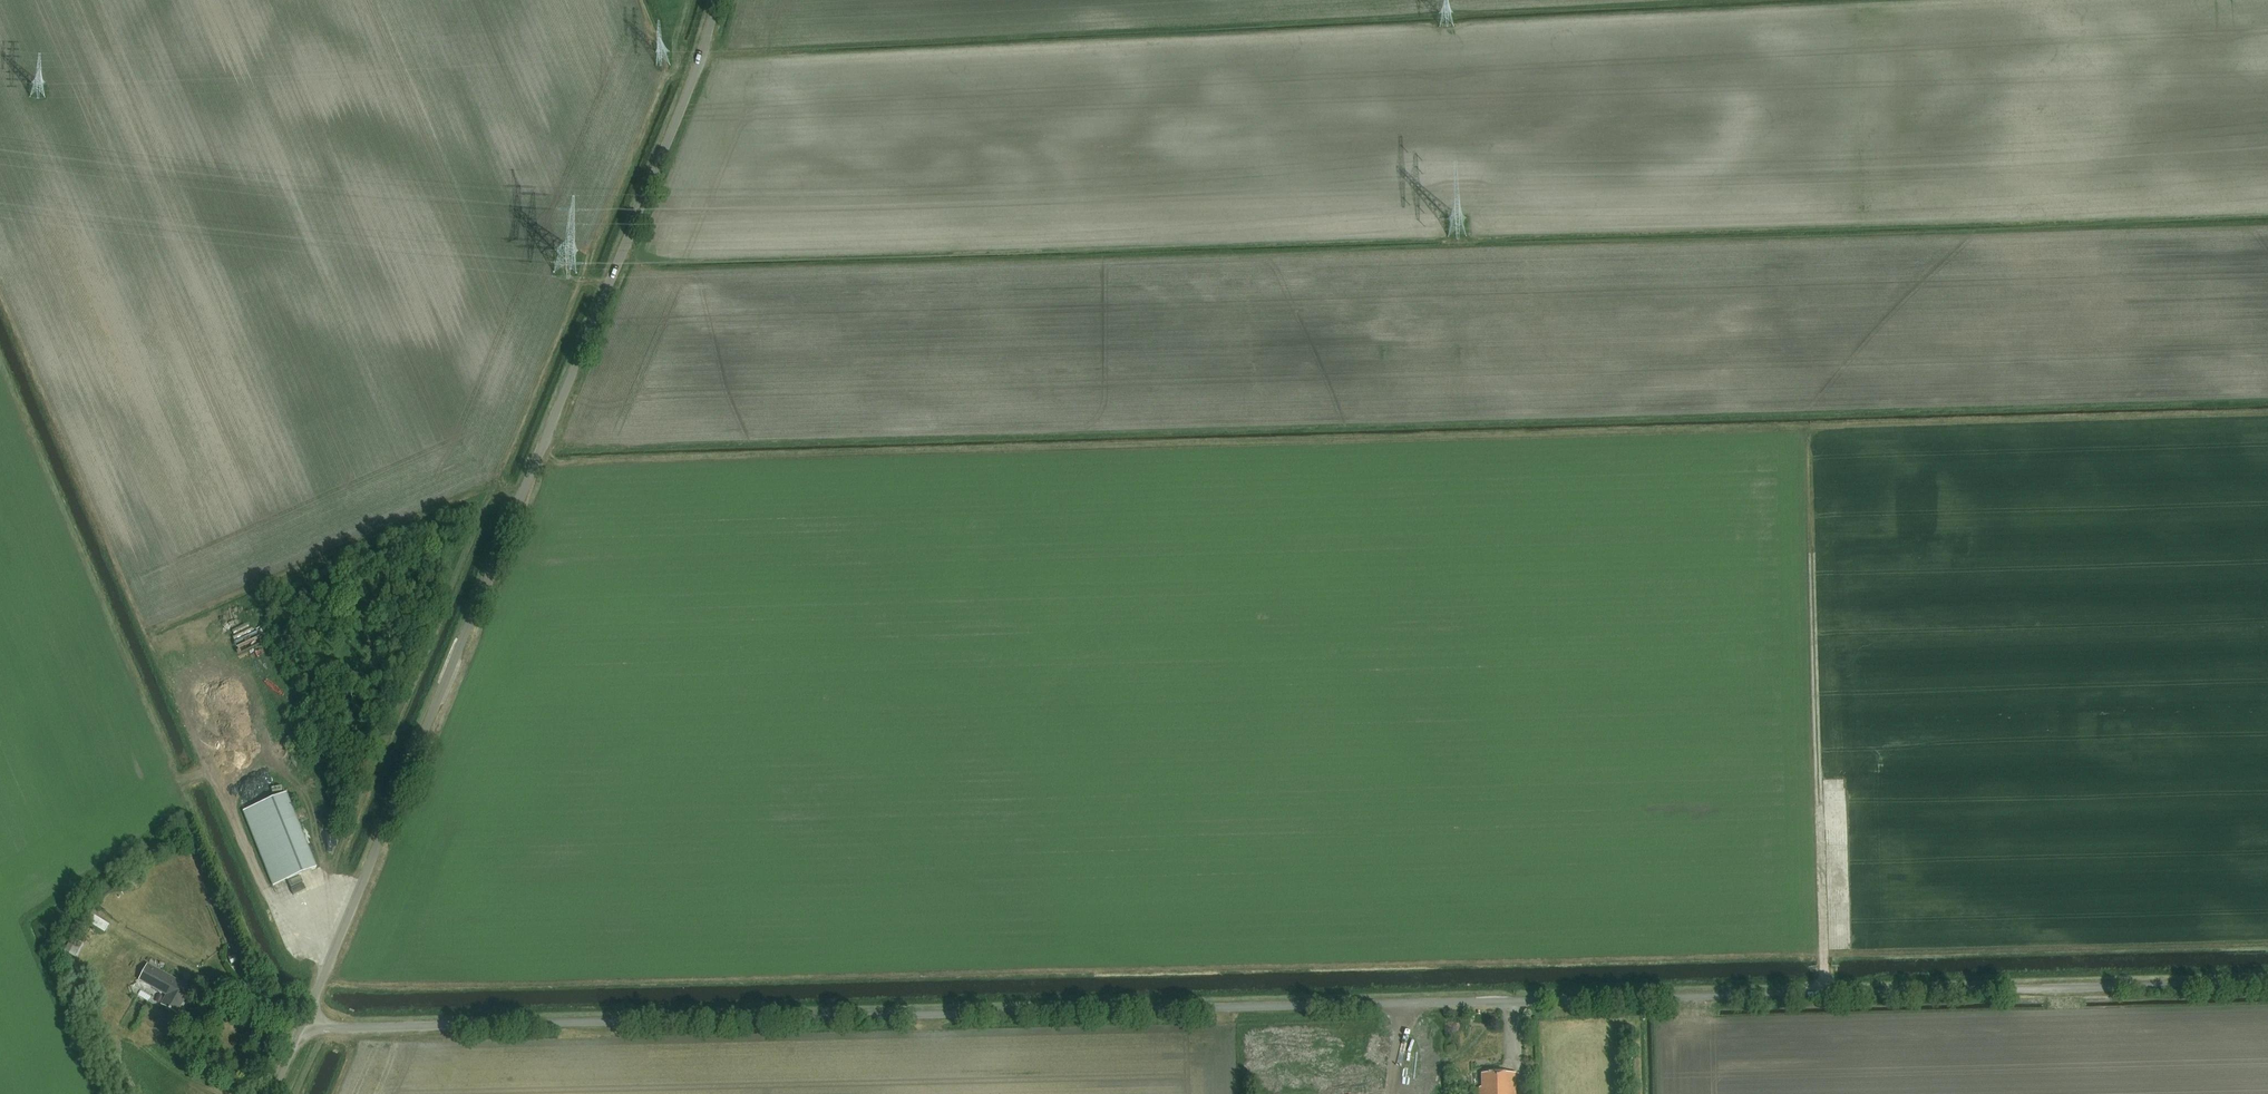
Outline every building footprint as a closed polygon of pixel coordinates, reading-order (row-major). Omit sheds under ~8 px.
[(247,653),(258,647),(264,656),(265,661),(272,660),(272,657),(268,651),(266,644),(271,641),(270,639),(260,622),(252,624),(239,632),(242,643),(246,649),(247,654),(247,653)] [(286,794),(243,811),(273,885),(286,877),(287,880),(316,868),(286,794)] [(78,918),(73,925),(79,929),(84,922),(78,918)] [(78,938),(69,953),(75,957),(84,941),(78,938)] [(239,953),(229,958),(231,964),(242,959),(239,953)] [(177,1013),(191,988),(163,973),(161,976),(146,968),(139,980),(167,996),(161,1005),(177,1013)] [(1482,1076),(1482,1090),(1479,1090),(1479,1093),(1515,1093),(1515,1075),(1482,1076)]
